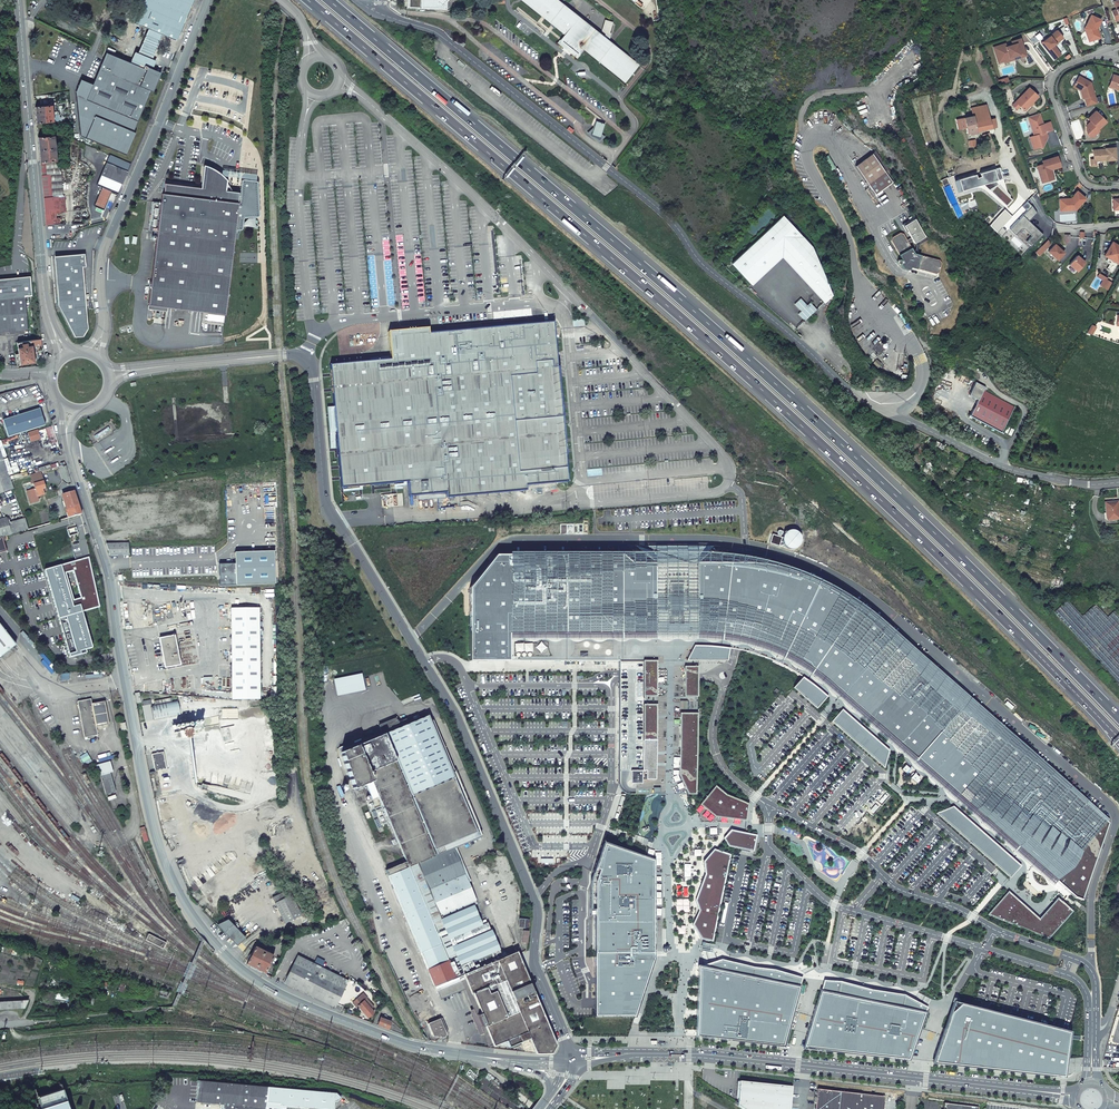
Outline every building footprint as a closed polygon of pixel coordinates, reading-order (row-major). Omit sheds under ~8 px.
[(162,8),(158,11),(166,19),(176,10),(167,0),(155,0),(162,8)] [(624,81),(637,64),(556,0),(522,0),(566,35),(561,41),(577,54),(582,48),(624,81)] [(1091,14),(1084,28),(1089,42),(1095,40),(1101,38),(1098,29),(1102,19),(1091,14)] [(1055,46),(1064,38),(1057,30),(1041,43),(1054,60),(1058,57),(1061,54),(1055,46)] [(1015,60),(1027,56),(1021,38),(1011,41),(1012,44),(1007,46),(1006,43),(993,47),(998,63),(1004,61),(1005,63),(1015,60)] [(177,51),(171,49),(166,63),(171,65),(177,51)] [(75,93),(80,135),(126,155),(158,74),(107,52),(93,86),(81,80),(75,93)] [(1109,87),(1118,90),(1118,76),(1113,74),(1109,87)] [(1086,107),(1098,103),(1091,82),(1079,75),(1073,87),(1080,91),(1081,95),(1082,99),(1084,99),(1086,107)] [(1020,107),(1025,112),(1040,97),(1035,92),(1029,87),(1015,102),(1020,107)] [(972,115),(963,117),(966,128),(967,134),(971,134),(971,135),(978,133),(977,132),(985,130),(992,128),(990,119),(987,104),(970,107),(972,115)] [(52,118),(51,105),(35,107),(36,123),(53,122),(52,118)] [(1099,130),(1107,122),(1097,110),(1092,115),(1088,119),(1091,121),(1087,124),(1088,134),(1090,137),(1094,137),(1100,131),(1099,130)] [(1044,124),(1040,113),(1028,117),(1034,135),(1030,137),(1034,149),(1040,147),(1043,149),(1048,137),(1047,133),(1053,130),(1052,126),(1050,122),(1044,124)] [(956,119),(958,130),(966,128),(963,117),(956,119)] [(591,135),(600,138),(605,124),(595,121),(591,135)] [(54,136),(37,137),(40,162),(56,161),(54,143),(54,136)] [(1093,150),(1094,159),(1096,162),(1107,161),(1117,160),(1116,147),(1105,148),(1105,149),(1093,150)] [(873,154),(856,165),(876,194),(893,182),(873,154)] [(131,165),(109,156),(101,175),(122,184),(131,165)] [(1036,166),(1042,183),(1054,179),(1051,170),(1062,167),(1058,156),(1042,161),(1042,164),(1036,166)] [(995,169),(998,180),(1003,178),(1000,167),(995,169)] [(203,188),(231,191),(230,188),(226,182),(222,178),(220,176),(216,173),(209,169),(206,168),(203,188)] [(959,179),(963,190),(984,184),(1007,207),(1013,200),(1010,197),(1011,195),(1006,189),(1000,183),(999,184),(996,180),(998,180),(995,169),(981,173),(982,177),(978,178),(976,174),(959,179)] [(122,184),(101,175),(96,185),(102,188),(111,192),(118,194),(122,184)] [(148,305),(225,313),(238,202),(239,192),(231,191),(203,188),(165,183),(163,193),(162,193),(161,203),(152,202),(149,230),(157,232),(148,305)] [(111,192),(102,188),(94,206),(103,209),(111,192)] [(1071,198),(1059,199),(1060,212),(1076,211),(1087,198),(1078,190),(1071,198)] [(58,197),(43,199),(45,220),(45,225),(48,226),(60,224),(60,218),(54,219),(54,214),(59,213),(58,197)] [(1032,206),(1024,214),(1030,221),(1037,213),(1032,206)] [(1024,214),(1009,229),(1016,235),(1022,229),(1024,229),(1031,236),(1026,241),(1031,246),(1043,234),(1037,227),(1030,221),(1024,214)] [(810,249),(781,218),(729,266),(749,286),(780,258),(799,278),(823,303),(831,296),(810,249)] [(925,237),(915,219),(909,222),(908,221),(902,225),(906,232),(907,232),(910,238),(912,241),(914,243),(925,237)] [(997,232),(1001,236),(1006,231),(1002,227),(997,232)] [(906,240),(902,233),(899,233),(891,238),(891,241),(896,251),(902,260),(901,261),(900,259),(899,259),(898,259),(897,260),(896,261),(896,262),(897,263),(897,264),(898,264),(900,264),(903,268),(909,270),(910,267),(937,273),(939,272),(942,263),(940,260),(916,254),(914,254),(908,243),(906,240)] [(914,254),(916,254),(916,246),(927,239),(925,237),(914,243),(914,254)] [(1048,239),(1035,253),(1039,257),(1052,243),(1048,239)] [(1104,256),(1118,264),(1118,245),(1113,241),(1104,256)] [(1048,251),(1057,260),(1065,252),(1060,248),(1055,243),(1048,251)] [(86,308),(83,267),(86,266),(85,253),(58,255),(62,310),(75,336),(83,335),(87,328),(86,308)] [(1077,255),(1068,265),(1077,272),(1085,262),(1081,258),(1077,255)] [(1099,285),(1103,287),(1108,280),(1108,278),(1099,273),(1097,276),(1103,280),(1099,285)] [(25,296),(32,296),(30,276),(0,279),(0,332),(28,330),(25,296)] [(1108,280),(1103,287),(1107,290),(1112,283),(1108,280)] [(807,305),(801,298),(798,301),(804,308),(807,305)] [(804,308),(798,301),(795,304),(801,311),(804,308)] [(810,303),(807,305),(814,312),(817,310),(810,303)] [(814,312),(807,305),(804,308),(811,315),(814,312)] [(811,315),(804,308),(801,311),(808,318),(811,315)] [(808,318),(801,311),(798,314),(805,321),(808,318)] [(429,328),(429,333),(528,324),(527,319),(429,328)] [(388,332),(390,359),(329,365),(341,488),(407,482),(409,497),(418,496),(445,494),(446,498),(526,490),(526,485),(567,481),(553,322),(528,324),(429,333),(428,334),(428,328),(426,328),(425,326),(424,326),(422,325),(421,325),(419,326),(419,327),(418,329),(388,332)] [(1087,332),(1092,335),(1097,327),(1095,326),(1091,324),(1087,332)] [(41,339),(32,340),(33,347),(42,346),(41,339)] [(33,347),(32,340),(17,342),(20,364),(35,361),(33,347)] [(876,358),(872,363),(878,368),(882,363),(876,358)] [(969,394),(979,400),(984,390),(986,387),(975,382),(969,394)] [(986,424),(1001,432),(1015,407),(984,390),(979,400),(970,416),(986,424)] [(11,438),(45,426),(45,424),(39,409),(5,419),(11,438)] [(51,444),(58,442),(52,426),(45,429),(48,438),(51,444)] [(37,429),(27,433),(30,442),(41,438),(38,431),(37,429)] [(38,431),(41,438),(41,440),(48,438),(45,429),(38,431)] [(44,447),(51,444),(48,438),(41,440),(44,447)] [(0,474),(0,493),(14,489),(8,472),(0,474)] [(33,484),(43,481),(40,472),(30,475),(33,484)] [(36,502),(37,506),(43,504),(41,496),(44,495),(42,489),(45,488),(43,481),(33,484),(34,488),(26,491),(29,499),(31,498),(32,503),(36,502)] [(65,501),(68,512),(66,513),(68,518),(81,514),(78,502),(74,491),(63,495),(65,501)] [(15,521),(24,518),(15,492),(6,495),(15,521)] [(1105,502),(1107,522),(1118,521),(1118,501),(1112,502),(1105,502)] [(28,529),(25,518),(24,518),(15,521),(7,523),(6,518),(0,519),(0,537),(2,537),(28,529)] [(106,543),(110,556),(129,555),(128,542),(106,543)] [(274,551),(234,552),(235,563),(219,564),(219,586),(275,584),(274,551)] [(563,555),(508,556),(509,636),(553,635),(730,638),(735,638),(739,639),(749,641),(758,644),(767,647),(775,650),(783,653),(791,657),(798,661),(806,666),(813,670),(821,676),(828,681),(835,687),(842,694),(849,700),(870,718),(896,741),(909,752),(961,798),(1028,857),(1065,889),(1071,894),(1075,898),(1082,900),(1110,823),(1069,788),(1006,732),(917,654),(877,619),(860,605),(839,592),(813,580),(787,571),(775,569),(764,566),(755,565),(747,564),(740,564),(631,564),(622,556),(563,555)] [(471,590),(472,662),(510,662),(509,636),(508,556),(498,557),(471,590)] [(89,557),(44,570),(70,658),(87,654),(86,650),(93,648),(83,613),(100,607),(89,557)] [(1114,611),(1107,617),(1095,604),(1082,616),(1067,600),(1054,612),(1078,638),(1118,682),(1118,616),(1114,611)] [(260,699),(259,608),(231,608),(232,699),(260,699)] [(4,655),(11,649),(16,645),(0,625),(0,658),(4,655)] [(510,662),(554,661),(553,635),(509,636),(510,662)] [(689,794),(696,794),(696,715),(696,698),(696,682),(696,676),(696,668),(696,661),(726,661),(728,649),(730,638),(553,635),(554,661),(619,661),(619,667),(618,668),(618,673),(618,689),(618,726),(618,738),(618,750),(618,771),(630,771),(629,784),(636,784),(644,784),(653,784),(653,794),(654,794),(661,794),(666,794),(689,794)] [(165,668),(180,665),(175,636),(159,639),(165,668)] [(14,652),(11,649),(4,655),(7,658),(14,652)] [(808,681),(802,677),(793,688),(805,699),(812,704),(817,709),(828,696),(826,695),(820,690),(814,685),(808,681)] [(77,702),(84,737),(98,734),(96,727),(109,725),(104,701),(92,704),(91,699),(77,702)] [(154,720),(180,715),(179,708),(178,701),(172,702),(155,705),(151,706),(153,713),(154,720)] [(143,706),(146,722),(154,720),(153,713),(151,706),(151,705),(144,706),(143,706)] [(831,722),(884,768),(887,757),(889,750),(842,709),(831,722)] [(484,1026),(492,1046),(506,1040),(509,1047),(521,1042),(529,1039),(536,1054),(539,1054),(552,1054),(556,1045),(516,951),(503,957),(455,842),(478,833),(428,716),(339,755),(348,790),(368,790),(406,862),(383,872),(433,991),(464,978),(472,995),(480,1013),(476,1014),(482,1027),(484,1026)] [(175,729),(204,722),(203,719),(174,725),(175,729)] [(384,735),(385,734),(408,725),(405,720),(399,722),(395,719),(391,723),(390,721),(385,726),(383,724),(380,728),(383,736),(384,735)] [(190,732),(189,731),(188,730),(187,729),(186,729),(184,729),(183,730),(182,731),(181,732),(181,733),(181,735),(182,736),(183,737),(185,738),(186,738),(187,738),(188,738),(189,737),(190,735),(190,734),(190,732)] [(155,771),(167,769),(163,752),(152,755),(155,771)] [(115,792),(110,773),(113,772),(110,761),(96,765),(99,776),(100,775),(105,795),(115,792)] [(911,770),(906,766),(902,770),(907,774),(911,770)] [(630,771),(618,771),(618,786),(618,788),(619,790),(620,791),(622,793),(624,794),(626,794),(627,794),(631,794),(636,794),(646,794),(653,794),(653,784),(644,784),(636,784),(629,784),(630,771)] [(921,778),(916,774),(912,779),(917,783),(921,778)] [(726,795),(715,786),(700,805),(715,817),(741,820),(746,821),(749,804),(726,795)] [(885,794),(879,801),(882,803),(888,797),(885,794)] [(936,813),(1010,878),(1021,866),(953,806),(936,813)] [(746,850),(754,851),(757,835),(754,834),(731,830),(724,838),(729,846),(741,849),(746,850)] [(594,992),(594,1016),(635,1016),(640,1001),(654,959),(654,932),(654,920),(654,909),(654,905),(654,888),(654,877),(654,873),(654,862),(654,860),(653,860),(648,858),(644,857),(603,843),(600,853),(601,875),(597,875),(594,882),(594,887),(595,909),(595,935),(595,936),(595,944),(594,992)] [(731,855),(714,849),(703,861),(705,874),(695,901),(700,911),(692,925),(701,939),(711,941),(713,941),(731,855)] [(290,889),(273,898),(286,923),(305,914),(302,907),(303,906),(296,892),(292,894),(290,889)] [(1040,918),(1008,891),(987,915),(1049,939),(1074,911),(1064,903),(1058,898),(1040,918)] [(304,926),(313,922),(309,913),(300,918),(304,926)] [(529,920),(519,919),(518,928),(528,929),(529,920)] [(244,936),(228,920),(217,925),(237,946),(243,941),(244,942),(249,937),(246,934),(244,936)] [(137,931),(154,938),(157,932),(139,926),(137,931)] [(255,946),(246,964),(265,974),(274,956),(255,946)] [(284,983),(335,1008),(348,980),(297,955),(284,983)] [(696,1035),(696,1037),(783,1047),(788,1029),(797,996),(801,981),(802,977),(799,977),(773,969),(754,967),(721,961),(717,960),(716,961),(699,967),(699,969),(698,978),(698,986),(698,989),(698,996),(697,1001),(697,1009),(697,1016),(696,1029),(696,1035)] [(804,1046),(803,1049),(909,1061),(920,1029),(928,1007),(920,1003),(904,995),(871,990),(841,981),(824,980),(821,991),(816,1006),(804,1046)] [(373,1007),(366,999),(367,998),(363,994),(356,1000),(357,1001),(355,1003),(368,1018),(374,1013),(370,1009),(373,1007)] [(23,1008),(22,1001),(0,1002),(0,1009),(23,1008)] [(945,1029),(933,1063),(959,1067),(1065,1078),(1067,1059),(1069,1033),(1058,1030),(1036,1024),(1022,1020),(1006,1016),(984,1010),(975,1008),(960,1004),(950,1012),(945,1029)] [(383,1027),(388,1029),(391,1021),(385,1014),(384,1017),(381,1016),(378,1025),(383,1027)] [(427,1024),(433,1036),(443,1037),(445,1035),(446,1032),(440,1019),(427,1024)] [(517,1047),(518,1052),(536,1054),(529,1039),(521,1042),(522,1044),(517,1047)] [(744,1108),(790,1108),(792,1085),(738,1080),(736,1101),(736,1104),(744,1108)] [(198,1081),(196,1102),(224,1105),(223,1108),(265,1108),(267,1087),(198,1081)] [(322,1108),(333,1108),(334,1103),(334,1102),(336,1102),(340,1098),(336,1093),(267,1087),(266,1101),(279,1103),(279,1105),(286,1106),(322,1108)] [(884,1096),(817,1088),(815,1108),(883,1108),(884,1096)] [(62,1090),(37,1098),(41,1108),(69,1108),(62,1090)]
